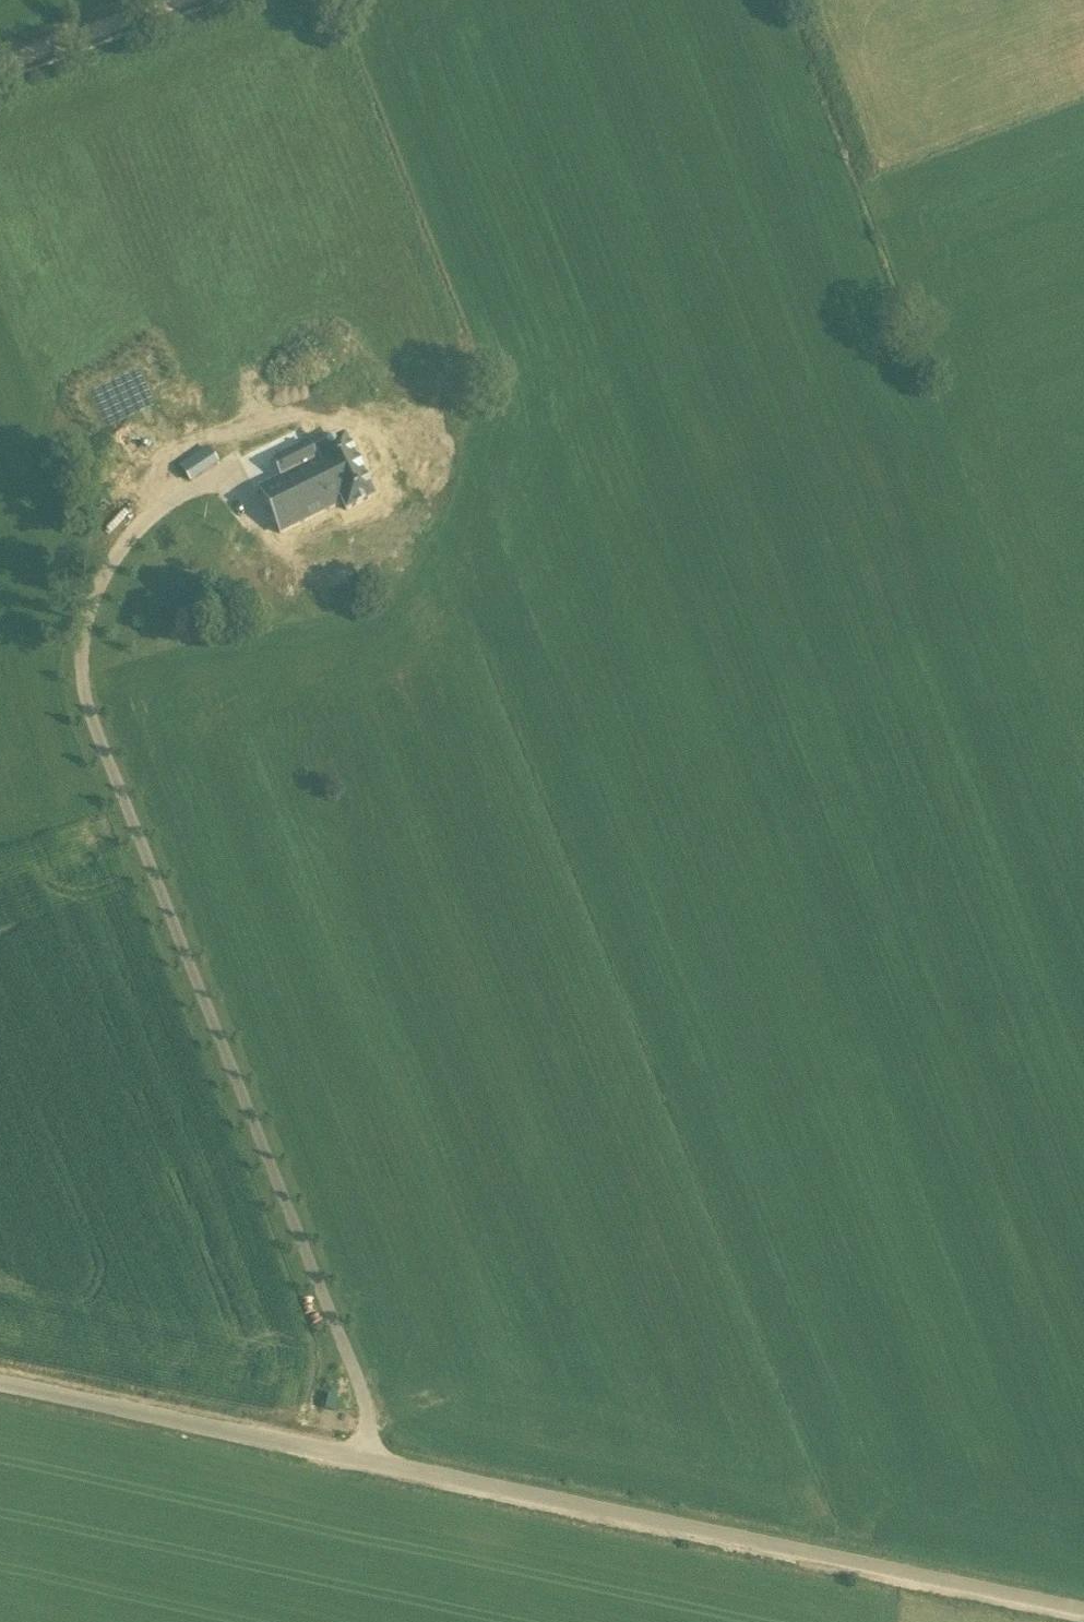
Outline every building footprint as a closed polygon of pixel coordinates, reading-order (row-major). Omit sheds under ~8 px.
[(321,461),(254,479),(267,527),(334,509),(336,517),(365,509),(348,445),(319,453),(321,461)] [(189,458),(178,465),(189,483),(200,476),(189,458)]
